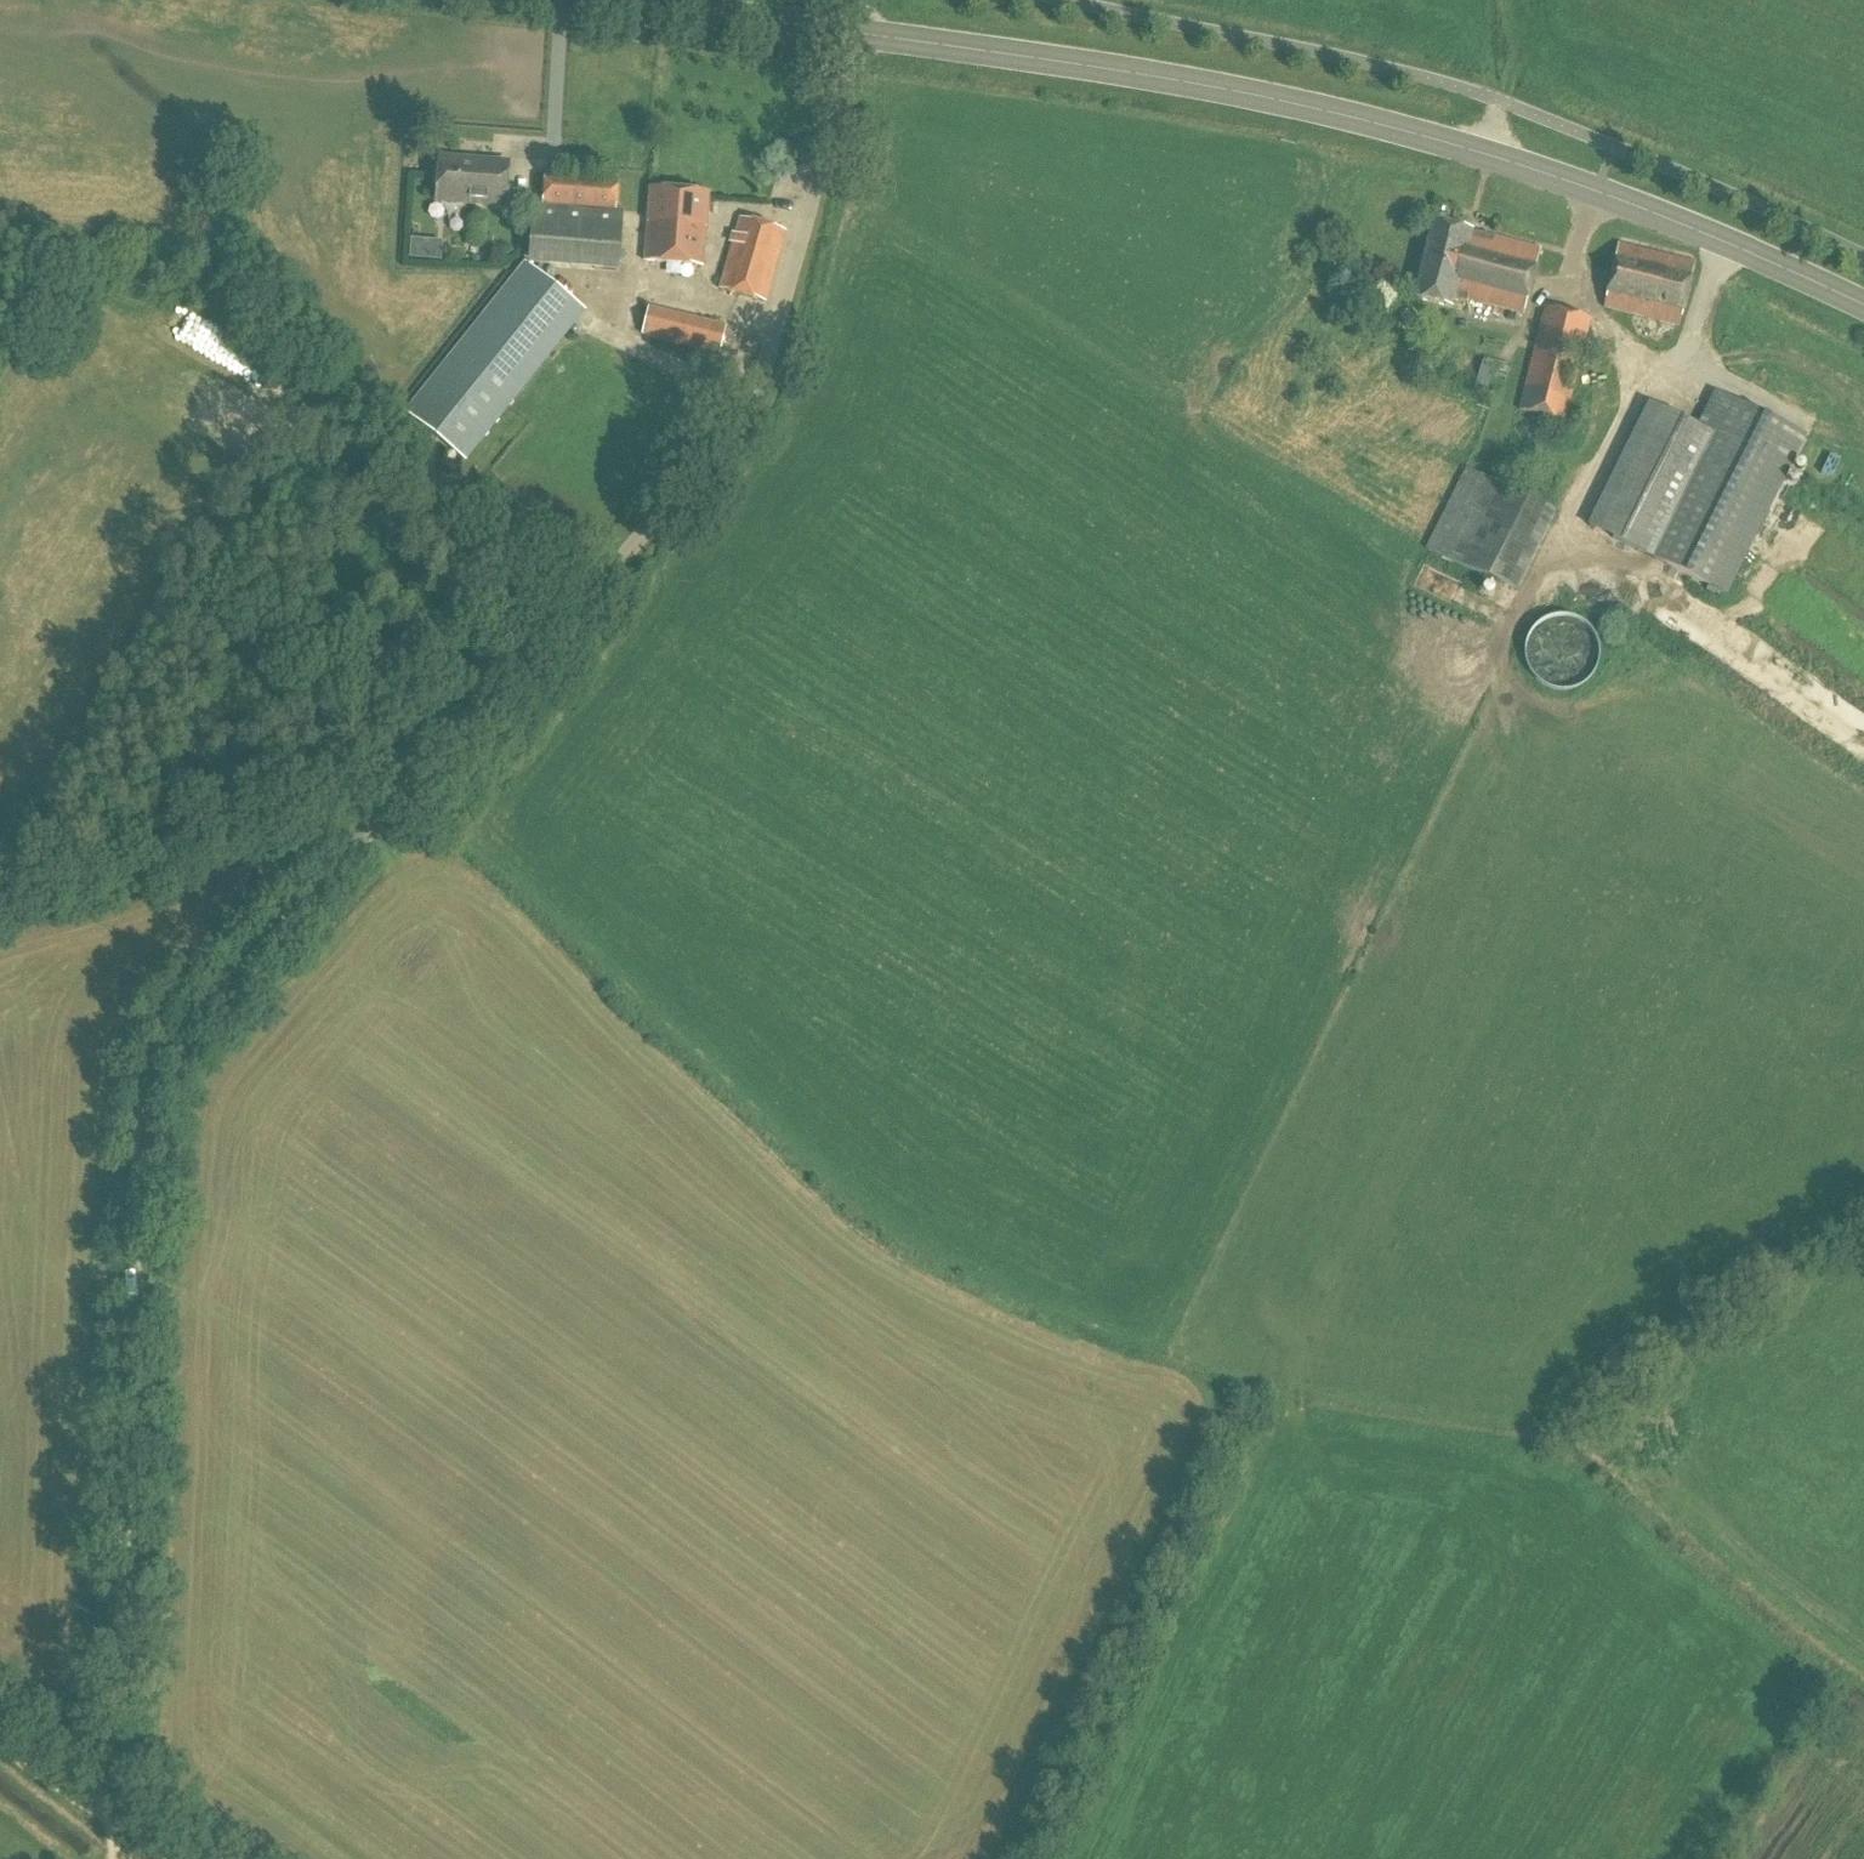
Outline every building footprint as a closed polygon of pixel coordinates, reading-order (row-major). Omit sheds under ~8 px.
[(505,207),(508,164),(439,159),(436,202),(505,207)] [(615,212),(617,182),(545,177),(542,207),(533,206),(529,266),(618,272),(622,213),(615,212)] [(705,239),(706,224),(708,195),(651,190),(645,263),(702,267),(705,239)] [(738,227),(734,241),(720,290),(765,303),(785,232),(740,219),(738,227)] [(1456,229),(1433,223),(1414,300),(1451,309),(1453,300),(1458,302),(1459,298),(1524,316),(1540,251),(1467,232),(1466,229),(1459,227),(1456,229)] [(423,260),(424,246),(409,245),(409,259),(423,260)] [(1680,327),(1695,264),(1618,246),(1604,308),(1680,327)] [(464,461),(584,310),(527,264),(407,415),(464,461)] [(159,337),(178,346),(193,314),(175,305),(159,337)] [(720,354),(726,328),(648,309),(642,335),(720,354)] [(1564,423),(1590,320),(1545,309),(1520,411),(1564,423)] [(1802,436),(1715,393),(1697,429),(1650,405),(1589,527),(1723,594),(1802,436)] [(1516,595),(1556,512),(1466,468),(1425,549),(1516,595)] [(1594,655),(1593,647),(1591,639),(1587,633),(1582,627),(1575,622),(1568,619),(1560,618),(1555,618),(1546,619),(1541,621),(1536,625),(1530,630),(1526,635),(1522,642),(1521,649),(1520,655),(1521,663),(1523,668),(1526,675),(1529,679),(1534,684),(1542,688),(1551,691),(1557,692),(1563,691),(1571,689),(1576,686),(1582,682),(1588,676),(1591,670),(1593,663),(1594,655)]
